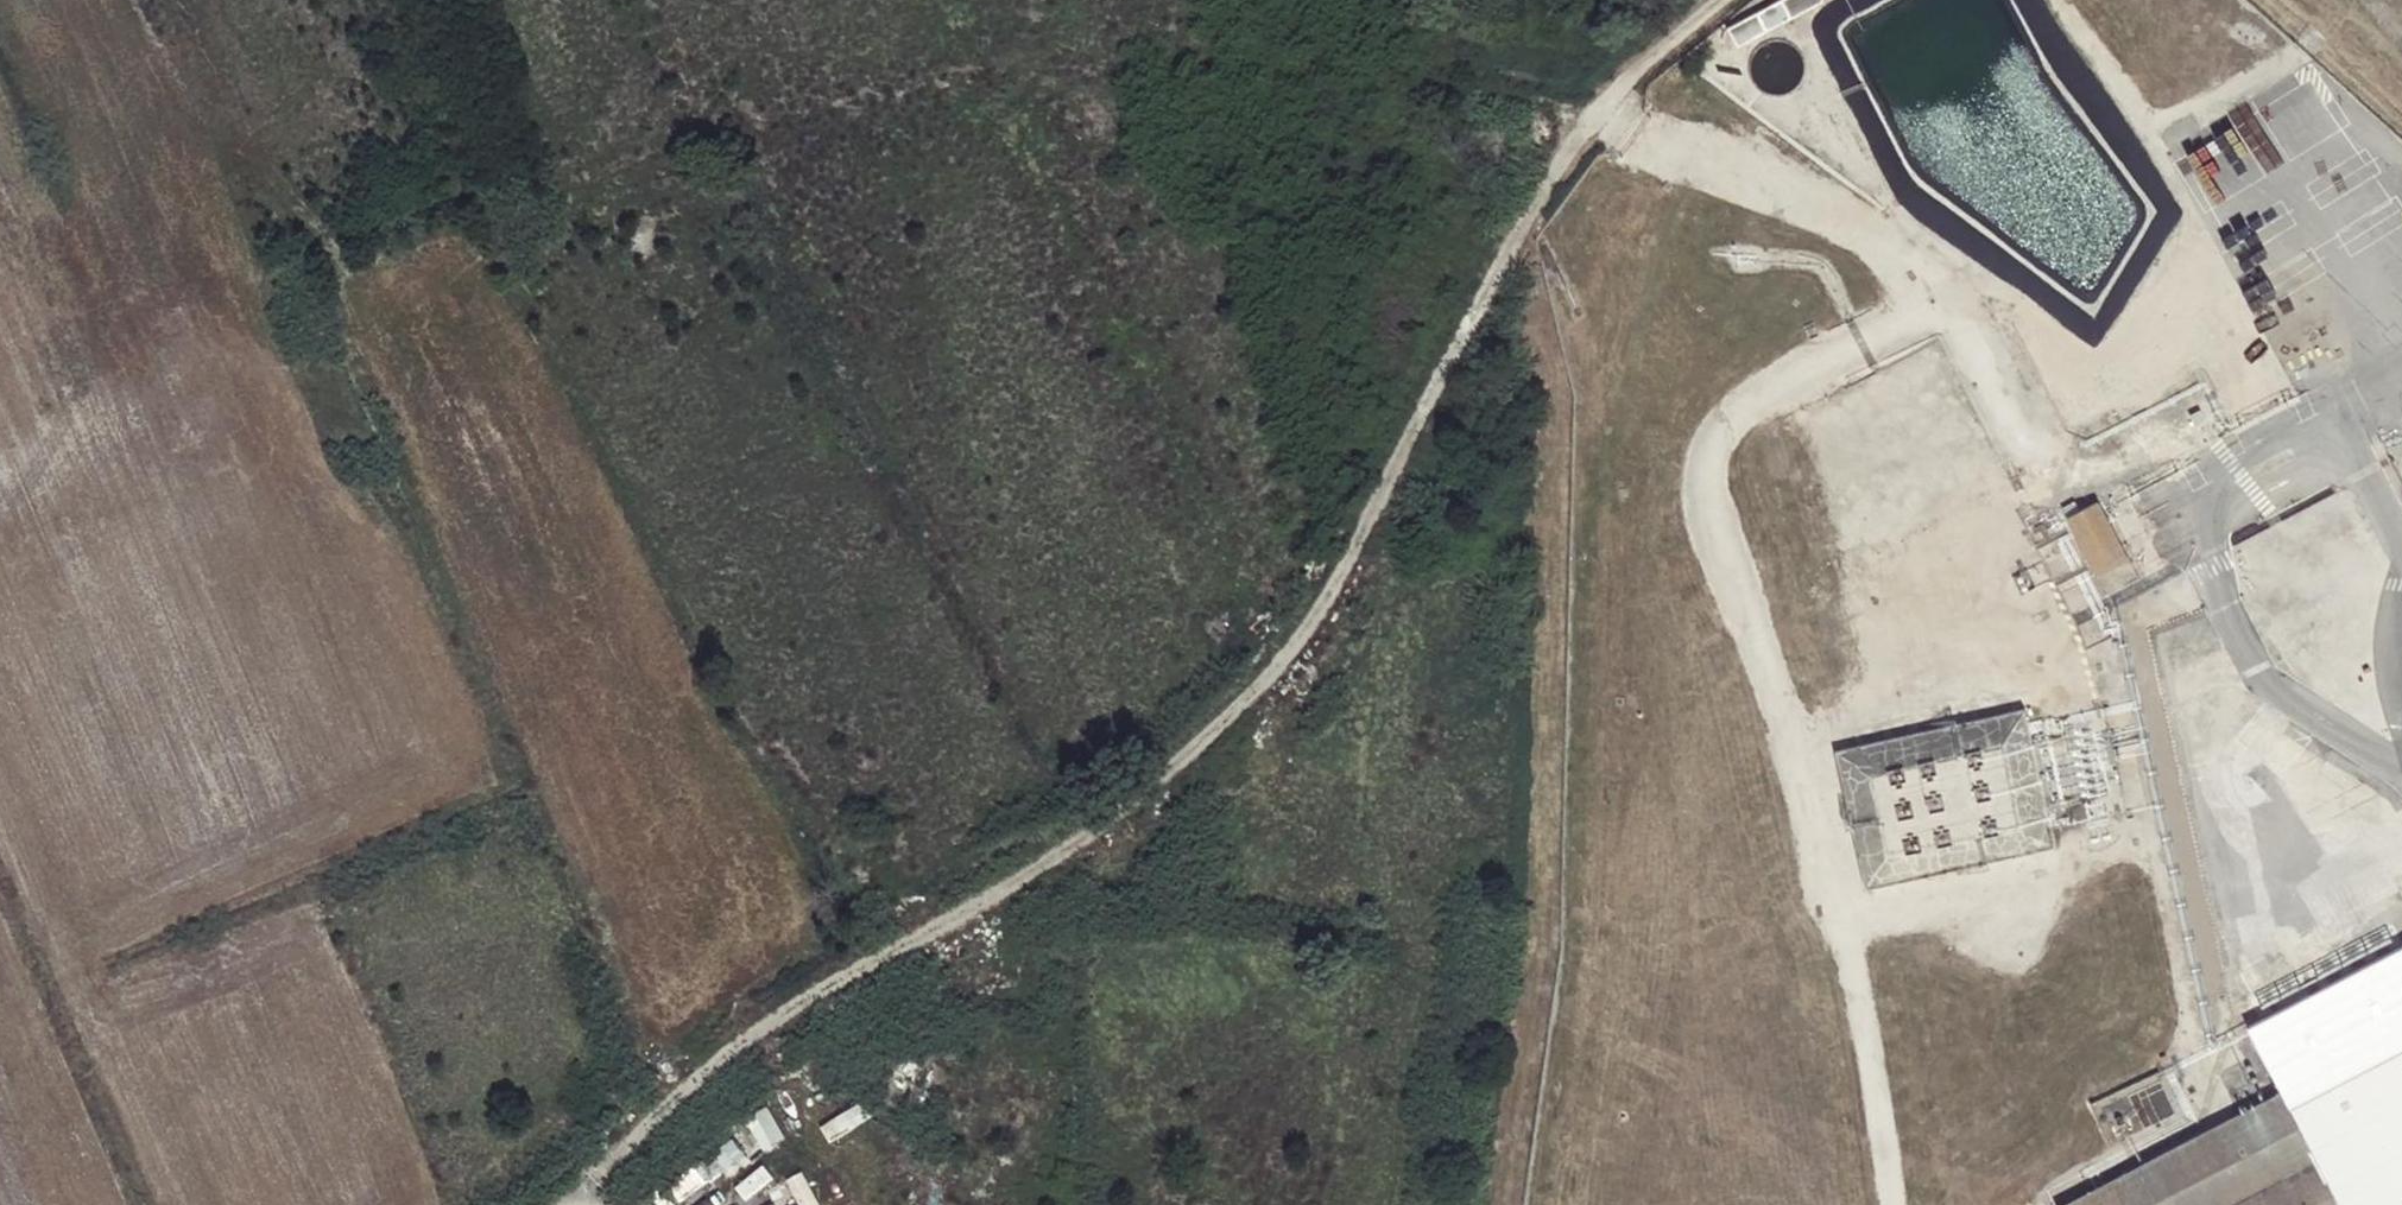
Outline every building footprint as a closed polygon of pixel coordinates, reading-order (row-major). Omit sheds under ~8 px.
[(1824,4),(1822,0),(1782,0),(1726,25),(1735,45),(1824,4)] [(2124,558),(2097,501),(2065,517),(2093,574),(2124,558)] [(1864,887),(2054,845),(2024,706),(1834,748),(1864,887)] [(2279,1094),(2336,1204),(2338,1204),(2401,1172),(2401,949),(2246,1029),(2279,1094)] [(2279,1094),(2062,1204),(2336,1204),(2279,1094)] [(805,1204),(827,1204),(809,1167),(791,1175),(805,1204)] [(2338,1204),(2401,1204),(2401,1172),(2338,1204)]
